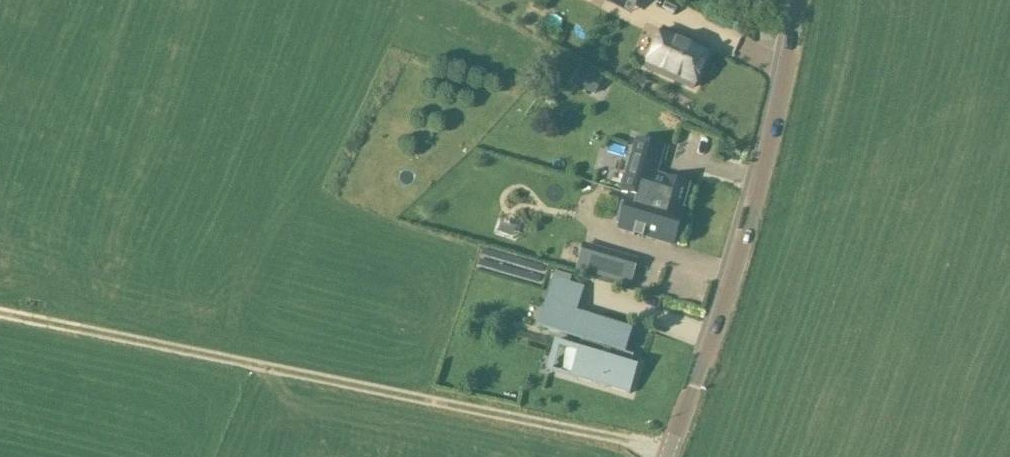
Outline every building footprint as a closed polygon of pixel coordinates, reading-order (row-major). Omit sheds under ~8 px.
[(711,52),(663,31),(647,67),(695,88),(711,52)] [(581,69),(574,81),(596,92),(603,81),(581,69)] [(690,185),(658,176),(666,149),(639,141),(623,193),(631,196),(683,210),(690,185)] [(683,210),(631,196),(621,230),(675,246),(685,211),(683,210)] [(639,259),(606,250),(598,277),(632,286),(639,259)] [(582,340),(580,349),(571,377),(630,394),(639,366),(632,364),(634,356),(626,353),(633,328),(578,312),(547,302),(539,327),(582,340)]
